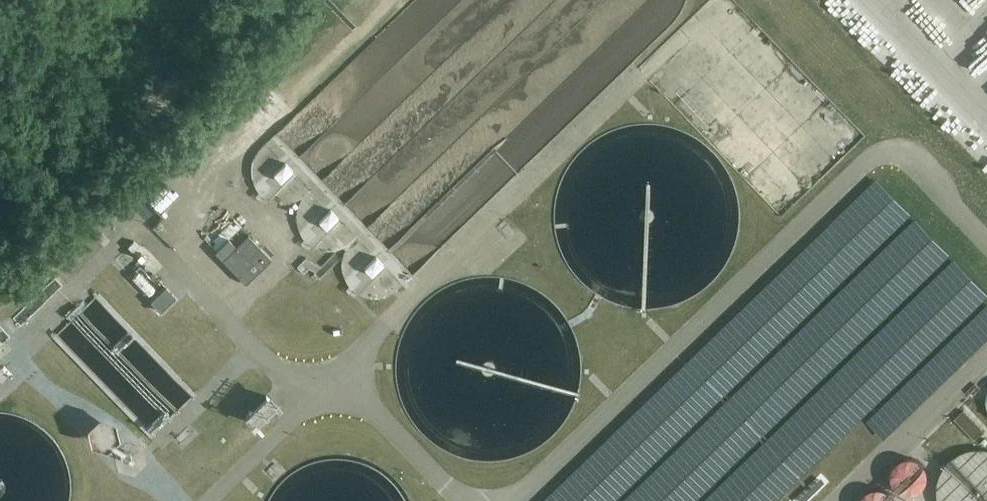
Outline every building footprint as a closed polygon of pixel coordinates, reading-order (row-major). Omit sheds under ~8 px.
[(286,163),(274,174),(281,182),(293,170),(286,163)] [(292,199),(306,186),(298,177),(284,190),(292,199)] [(331,210),(319,221),(326,229),(338,217),(331,210)] [(337,246),(352,234),(344,224),(329,236),(337,246)] [(245,283),(271,258),(248,234),(246,236),(239,228),(215,252),(245,283)] [(372,275),(383,264),(376,257),(365,268),(372,275)] [(316,287),(323,276),(312,270),(305,281),(316,287)] [(375,285),(384,294),(397,281),(388,272),(375,285)] [(166,286),(151,301),(161,312),(176,297),(166,286)] [(119,437),(115,421),(102,416),(91,427),(94,443),(109,446),(119,437)] [(979,448),(977,448),(973,449),(969,449),(967,450),(963,451),(961,452),(957,454),(954,456),(952,458),(951,459),(948,462),(945,465),(943,468),(942,470),(941,472),(939,476),(938,480),(938,482),(937,486),(937,488),(937,490),(937,494),(937,496),(938,500),(986,500),(986,449),(985,449),(981,448),(979,448)] [(912,458),(910,457),(907,457),(904,458),(902,459),(899,460),(897,462),(895,464),(894,466),(893,467),(892,470),(892,472),(891,474),(891,476),(892,479),(892,482),(893,484),(895,486),(896,487),(898,489),(900,491),(902,492),(905,493),(906,493),(909,494),(911,493),(913,493),(915,493),(918,492),(920,490),(922,488),(924,486),(925,485),(926,483),(926,482),(927,480),(927,478),(928,477),(927,474),(927,471),(927,470),(926,469),(925,466),(924,465),(923,463),(921,461),(919,460),(917,459),(915,458),(912,458)] [(878,488),(875,488),(872,489),(870,490),(867,491),(865,492),(864,494),(862,496),(861,498),(860,500),(895,500),(894,499),(893,497),(892,495),(890,493),(889,492),(887,490),(884,489),(883,489),(880,488),(878,488)]
